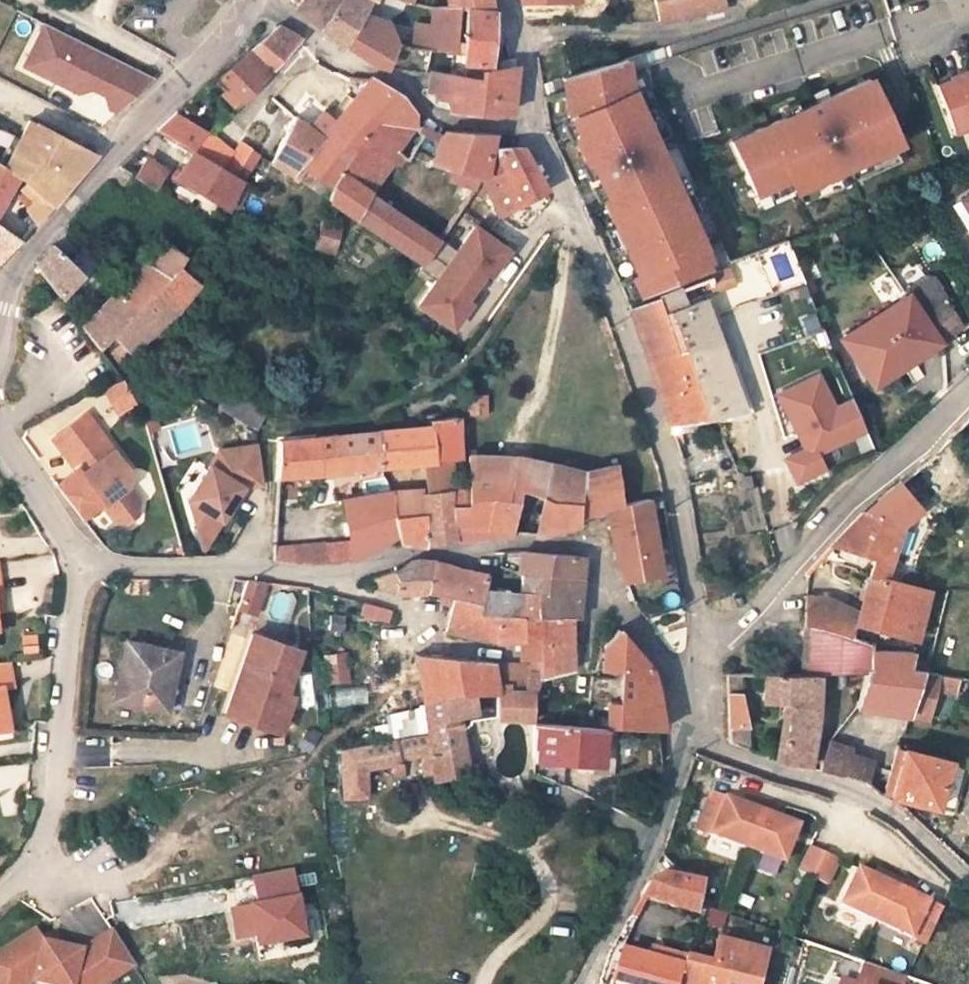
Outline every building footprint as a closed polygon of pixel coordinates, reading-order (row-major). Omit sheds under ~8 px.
[(297,3),(294,7),(307,18),(319,28),(336,0),(300,0),(297,3)] [(370,1),(368,0),(336,0),(319,28),(333,39),(346,45),(367,59),(386,67),(392,43),(385,23),(362,15),(370,1)] [(446,6),(458,6),(458,9),(464,9),(491,12),(491,10),(489,0),(446,0),(446,6)] [(660,19),(694,12),(693,10),(721,4),(720,0),(655,0),(660,19)] [(721,4),(693,10),(694,12),(695,18),(723,11),(721,4)] [(430,22),(412,23),(408,47),(432,50),(455,53),(458,9),(458,6),(446,6),(431,6),(430,22)] [(434,92),(436,93),(435,97),(437,98),(441,98),(444,99),(453,100),(451,109),(452,112),(493,115),(508,112),(513,66),(496,68),(487,69),(489,39),(491,12),(464,9),(458,9),(455,53),(461,53),(460,63),(464,64),(463,78),(430,74),(427,91),(429,91),(434,92)] [(116,111),(151,78),(43,24),(31,47),(40,52),(31,70),(77,91),(89,87),(91,83),(100,87),(106,106),(116,111)] [(299,39),(275,25),(217,76),(229,87),(242,100),(299,39)] [(23,65),(31,70),(40,52),(31,47),(23,65)] [(455,53),(432,50),(431,64),(454,67),(455,53)] [(510,58),(495,60),(496,68),(513,66),(513,58),(510,58)] [(562,77),(564,84),(569,114),(578,133),(573,136),(586,163),(591,161),(606,195),(601,197),(636,274),(632,276),(641,296),(686,277),(714,267),(729,262),(652,94),(646,64),(626,70),(625,65),(624,58),(562,77)] [(948,77),(949,80),(935,85),(952,131),(968,125),(968,70),(948,77)] [(367,79),(337,116),(320,136),(348,156),(351,149),(369,129),(377,120),(412,125),(414,113),(401,97),(370,77),(367,79)] [(899,143),(869,78),(731,141),(755,192),(786,178),(793,191),(899,143)] [(229,87),(222,94),(235,107),(242,100),(229,87)] [(453,100),(444,99),(443,108),(451,109),(453,100)] [(337,116),(325,105),(307,127),(320,136),(337,116)] [(27,125),(6,113),(0,125),(21,136),(27,125)] [(173,114),(156,130),(192,150),(208,135),(173,114)] [(294,117),(284,136),(271,163),(298,179),(305,171),(333,190),(348,156),(320,136),(307,127),(294,117)] [(20,140),(7,170),(0,166),(0,203),(14,180),(33,200),(25,209),(36,224),(58,197),(94,154),(29,120),(27,125),(21,136),(20,140)] [(377,120),(369,129),(395,151),(412,125),(377,120)] [(351,149),(348,156),(333,190),(328,200),(421,264),(439,240),(369,193),(392,161),(398,153),(395,151),(369,129),(351,149)] [(445,130),(437,141),(433,155),(432,161),(454,169),(479,177),(486,172),(490,153),(493,134),(445,130)] [(437,141),(422,135),(414,146),(433,155),(437,141)] [(170,141),(162,154),(178,163),(186,150),(170,141)] [(486,172),(479,177),(501,215),(504,211),(544,189),(522,149),(495,150),(495,153),(490,153),(486,172)] [(241,178),(192,150),(175,178),(226,208),(229,202),(241,178)] [(405,158),(398,153),(392,161),(399,166),(405,158)] [(164,169),(147,158),(135,175),(153,186),(164,169)] [(479,177),(454,169),(451,179),(473,186),(479,177)] [(250,184),(241,178),(229,202),(238,208),(250,184)] [(953,204),(968,229),(968,194),(953,204)] [(339,227),(322,221),(315,247),(329,251),(332,252),(339,227)] [(21,240),(0,226),(0,260),(21,240)] [(439,240),(421,264),(417,270),(433,282),(416,306),(449,329),(467,305),(461,301),(482,272),(488,276),(505,251),(472,227),(455,251),(439,239),(439,240)] [(183,257),(161,242),(147,262),(170,276),(178,266),(183,257)] [(51,245),(34,264),(59,298),(81,275),(51,245)] [(145,260),(138,255),(130,262),(136,268),(145,260)] [(136,268),(130,275),(113,292),(134,310),(156,288),(178,310),(199,284),(178,266),(170,276),(147,262),(145,260),(136,268)] [(136,268),(130,262),(124,269),(130,275),(136,268)] [(714,267),(686,277),(687,282),(715,272),(714,267)] [(727,269),(710,276),(714,290),(733,284),(727,269)] [(908,287),(906,295),(840,339),(872,385),(961,327),(944,303),(945,296),(933,277),(925,276),(908,287)] [(134,310),(113,292),(81,327),(98,349),(111,336),(119,344),(110,353),(118,363),(178,310),(156,288),(134,310)] [(668,423),(712,414),(718,413),(719,420),(728,418),(727,411),(742,408),(727,367),(725,364),(723,356),(721,350),(718,344),(716,338),(702,300),(682,306),(675,288),(654,296),(628,307),(668,423)] [(734,364),(727,367),(742,408),(749,406),(734,364)] [(779,391),(804,447),(783,455),(794,479),(821,467),(814,451),(866,429),(853,399),(834,407),(820,373),(779,391)] [(123,379),(102,390),(117,417),(137,405),(123,379)] [(226,388),(215,407),(254,430),(265,411),(226,388)] [(484,394),(464,395),(465,416),(485,415),(484,394)] [(742,408),(727,411),(728,418),(752,414),(749,406),(742,408)] [(80,471),(58,488),(83,521),(102,505),(116,522),(126,523),(137,514),(138,503),(125,486),(127,485),(131,471),(87,413),(55,438),(75,465),(87,456),(95,466),(92,474),(86,479),(83,474),(80,471)] [(154,415),(145,418),(149,430),(158,427),(154,415)] [(428,427),(376,431),(379,468),(424,463),(451,461),(459,461),(457,417),(428,419),(428,427)] [(372,432),(278,441),(277,478),(329,475),(379,468),(376,431),(372,432)] [(217,453),(187,503),(198,536),(215,534),(241,488),(262,484),(258,446),(217,453)] [(726,447),(707,455),(714,472),(735,467),(726,447)] [(517,491),(537,497),(530,535),(539,537),(577,525),(577,516),(602,513),(608,510),(621,505),(616,465),(582,472),(517,458),(467,457),(468,480),(469,499),(488,499),(485,538),(510,534),(517,491)] [(427,490),(391,493),(394,521),(397,538),(399,544),(425,546),(485,538),(488,499),(469,499),(468,480),(452,480),(451,461),(424,463),(427,490)] [(738,480),(739,480),(740,479),(741,479),(741,477),(742,475),(741,474),(740,473),(739,472),(737,472),(736,472),(735,472),(734,473),(733,475),(733,476),(733,478),(734,479),(736,480),(738,480)] [(710,477),(687,481),(689,492),(712,488),(710,477)] [(391,493),(344,502),(351,543),(353,561),(397,538),(394,521),(391,493)] [(621,505),(608,510),(617,558),(624,583),(662,577),(648,500),(621,505)] [(900,525),(860,512),(831,544),(844,549),(847,549),(851,551),(853,551),(873,557),(870,569),(869,574),(883,578),(900,525)] [(198,536),(204,551),(215,534),(198,536)] [(351,543),(294,546),(292,563),(315,565),(353,561),(351,543)] [(294,546),(273,548),(273,562),(292,563),(294,546)] [(583,557),(523,551),(521,574),(581,576),(582,566),(583,557)] [(853,551),(850,564),(870,569),(873,557),(853,551)] [(522,636),(540,636),(539,655),(538,671),(528,669),(522,691),(509,690),(509,683),(495,681),(492,662),(491,660),(415,654),(418,677),(422,702),(449,694),(455,693),(498,694),(496,720),(532,721),(532,697),(539,676),(568,671),(571,664),(571,617),(522,617),(521,615),(476,614),(482,588),(486,574),(416,559),(412,560),(408,562),(397,569),(392,571),(369,578),(368,588),(396,594),(399,580),(428,578),(424,592),(440,595),(451,597),(450,602),(444,630),(491,641),(522,638),(522,636)] [(521,574),(518,594),(521,615),(522,617),(571,617),(578,618),(579,598),(581,576),(521,574)] [(883,578),(869,574),(859,612),(850,637),(871,644),(871,638),(886,640),(888,633),(916,640),(920,626),(919,625),(927,591),(883,578)] [(428,578),(399,580),(396,594),(424,592),(428,578)] [(262,587),(245,582),(236,609),(253,615),(262,587)] [(518,594),(482,588),(476,614),(521,615),(518,594)] [(269,615),(288,621),(296,597),(277,591),(269,615)] [(825,596),(803,596),(802,625),(807,627),(822,629),(850,637),(859,612),(825,596)] [(389,611),(367,605),(364,613),(387,619),(389,611)] [(328,631),(344,632),(345,616),(330,615),(328,631)] [(822,629),(807,627),(804,675),(817,675),(817,673),(866,672),(870,651),(871,644),(850,637),(822,629)] [(658,697),(651,668),(618,630),(611,638),(603,646),(601,670),(604,671),(611,670),(613,671),(615,671),(615,677),(613,677),(590,676),(588,700),(605,702),(604,721),(603,727),(615,728),(662,729),(661,717),(659,704),(658,697)] [(888,633),(886,640),(886,642),(914,649),(916,640),(888,633)] [(21,634),(21,655),(38,655),(38,634),(21,634)] [(224,714),(260,727),(270,696),(275,698),(278,691),(292,649),(251,635),(224,714)] [(522,636),(522,638),(523,656),(539,655),(540,636),(522,636)] [(177,652),(127,641),(115,698),(160,708),(168,673),(172,674),(177,652)] [(960,652),(947,649),(942,675),(956,677),(960,652)] [(866,672),(866,673),(856,706),(909,716),(921,672),(909,671),(913,652),(870,651),(866,672)] [(329,684),(350,683),(348,652),(327,654),(329,684)] [(529,665),(492,662),(495,681),(509,683),(509,690),(522,691),(528,669),(529,665)] [(7,663),(0,664),(0,733),(8,732),(6,722),(4,712),(0,689),(11,687),(7,663)] [(740,672),(726,672),(727,691),(739,690),(740,672)] [(940,675),(921,672),(909,716),(930,720),(940,675)] [(793,674),(763,673),(762,703),(788,704),(793,674)] [(804,675),(793,674),(788,704),(779,763),(808,769),(817,675),(804,675)] [(739,690),(727,691),(729,743),(748,751),(746,724),(739,690)] [(278,733),(291,696),(278,691),(275,698),(270,696),(260,727),(278,733)] [(422,702),(423,706),(426,735),(430,760),(432,773),(433,779),(472,771),(471,765),(466,765),(461,730),(455,693),(449,694),(422,702)] [(455,693),(461,730),(465,729),(471,724),(471,722),(496,720),(498,694),(455,693)] [(421,709),(409,711),(411,729),(423,726),(421,709)] [(409,711),(386,716),(389,734),(411,729),(409,711)] [(604,721),(539,717),(538,725),(575,725),(603,727),(604,721)] [(538,725),(532,724),(531,774),(555,784),(558,758),(564,759),(601,762),(603,727),(575,725),(538,725)] [(615,728),(603,727),(601,762),(564,759),(563,767),(592,769),(592,772),(612,774),(615,728)] [(430,760),(426,735),(342,751),(344,797),(365,796),(364,769),(392,763),(402,761),(419,757),(420,761),(430,760)] [(851,746),(829,740),(818,771),(840,776),(845,775),(865,781),(871,761),(848,754),(851,746)] [(946,762),(902,751),(890,796),(934,808),(946,762)] [(717,763),(697,756),(695,764),(715,770),(717,763)] [(564,759),(558,758),(555,784),(561,787),(563,767),(564,759)] [(430,760),(420,761),(421,775),(432,773),(430,760)] [(402,761),(392,763),(394,776),(405,774),(402,761)] [(965,767),(946,762),(934,808),(953,813),(965,767)] [(711,792),(697,828),(783,861),(797,825),(780,818),(742,804),(711,792)] [(745,794),(742,804),(780,818),(784,809),(745,794)] [(838,860),(810,846),(798,871),(826,884),(838,860)] [(876,867),(872,876),(912,895),(916,886),(876,867)] [(294,868),(255,876),(260,902),(233,908),(239,938),(257,935),(259,945),(308,935),(294,868)] [(857,869),(840,904),(923,943),(940,908),(912,895),(872,876),(857,869)] [(663,873),(649,881),(643,895),(694,912),(696,904),(700,881),(681,877),(674,876),(663,873)] [(722,928),(727,913),(707,907),(702,922),(722,928)] [(0,950),(0,983),(25,983),(33,979),(51,983),(104,983),(134,965),(111,930),(80,950),(40,940),(33,929),(0,950)] [(653,949),(650,958),(660,961),(662,952),(653,949)] [(623,950),(610,983),(673,983),(680,958),(662,952),(660,961),(650,958),(623,950)] [(680,958),(673,983),(675,983),(735,983),(738,973),(680,958)] [(735,983),(768,983),(769,981),(738,973),(735,983)] [(839,983),(865,983),(842,976),(839,983)]
